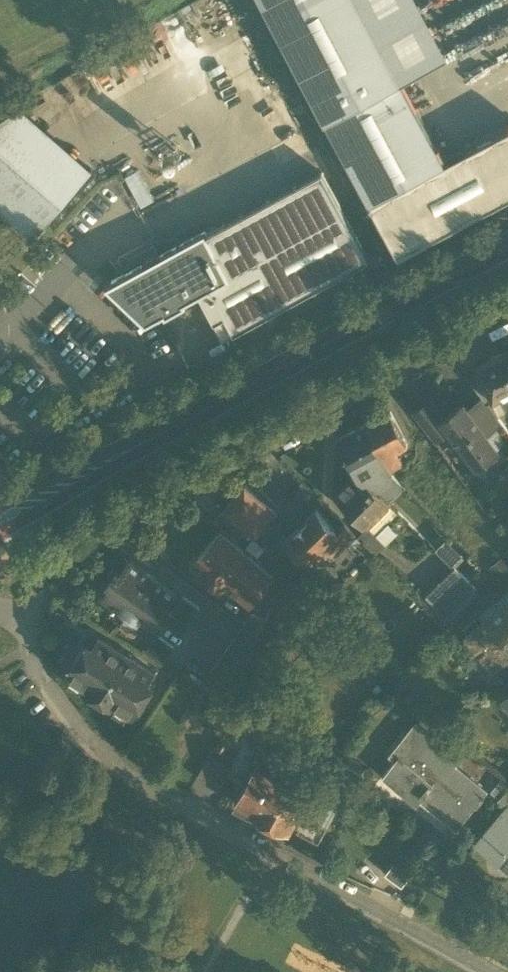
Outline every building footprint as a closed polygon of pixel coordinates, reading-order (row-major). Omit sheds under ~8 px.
[(310,92),(386,52),(400,79),(447,55),(418,0),(262,0),(310,92)] [(444,163),(400,79),(386,52),(310,92),(370,203),(445,163),(444,163)] [(34,235),(92,168),(20,106),(0,118),(0,206),(34,235)] [(398,257),(507,199),(507,128),(444,163),(445,163),(370,203),(396,253),(396,254),(398,257)] [(161,154),(166,163),(181,156),(176,146),(161,154)] [(137,205),(151,198),(136,167),(122,174),(137,205)] [(321,174),(206,234),(205,235),(228,277),(198,293),(199,293),(214,322),(224,316),(233,333),(368,262),(321,174)] [(144,263),(111,281),(151,319),(164,312),(165,315),(185,304),(184,301),(199,293),(198,293),(228,277),(205,235),(206,234),(205,231),(159,255),(158,252),(142,260),(144,263)] [(146,322),(151,319),(111,281),(105,284),(146,322)] [(224,316),(214,322),(223,339),(233,333),(224,316)] [(507,394),(507,393),(507,371),(501,357),(476,370),(483,384),(492,402),(507,394)] [(492,402),(483,384),(475,388),(486,403),(487,404),(492,402)] [(413,414),(434,441),(448,431),(440,421),(444,418),(431,400),(413,414)] [(448,431),(475,468),(499,451),(484,430),(471,414),(464,403),(444,418),(440,421),(448,431)] [(487,427),(490,432),(501,423),(487,404),(486,403),(471,414),(484,430),(487,427)] [(366,426),(383,458),(396,451),(407,445),(390,413),(366,426)] [(383,458),(366,426),(365,425),(340,438),(358,471),(383,458)] [(402,463),(396,451),(383,458),(389,470),(402,463)] [(502,455),(499,451),(475,468),(485,482),(498,473),(490,464),(502,455)] [(383,458),(358,471),(334,493),(362,522),(365,520),(386,500),(373,488),(371,489),(370,487),(393,474),(389,470),(383,458)] [(276,510),(245,482),(224,506),(247,527),(255,534),(276,510)] [(368,524),(375,532),(397,512),(386,500),(365,520),(368,524)] [(214,518),(237,538),(247,527),(223,507),(214,518)] [(302,555),(317,570),(329,558),(326,555),(353,529),(345,521),(337,528),(317,507),(286,537),(291,543),(289,544),(301,557),(302,555)] [(357,535),(375,552),(385,541),(375,532),(368,524),(357,535)] [(356,532),(353,529),(326,555),(329,558),(356,532)] [(220,587),(226,580),(251,600),(272,574),(220,531),(199,557),(206,563),(200,571),(220,587)] [(444,536),(433,545),(451,565),(461,556),(444,536)] [(103,593),(151,627),(159,616),(163,619),(172,607),(168,604),(177,592),(129,557),(121,569),(117,566),(108,578),(112,581),(103,593)] [(422,591),(443,613),(474,588),(454,566),(422,591)] [(507,600),(507,584),(478,609),(486,618),(507,600)] [(173,611),(189,623),(201,607),(185,595),(173,611)] [(496,661),(507,651),(507,600),(486,618),(471,631),(484,646),(496,661)] [(202,682),(223,695),(264,639),(244,624),(202,682)] [(114,697),(133,709),(143,695),(144,696),(152,684),(144,679),(152,667),(100,633),(92,645),(85,640),(77,652),(79,653),(69,668),(89,680),(86,684),(111,701),(114,697)] [(148,652),(164,664),(175,648),(159,636),(148,652)] [(493,679),(504,670),(496,661),(484,646),(472,654),(493,679)] [(496,661),(504,670),(507,667),(507,651),(496,661)] [(424,788),(426,785),(448,803),(445,806),(459,817),(486,783),(462,764),(457,771),(449,764),(454,758),(459,751),(417,717),(396,744),(400,747),(385,765),(420,793),(424,788)] [(217,745),(224,750),(232,738),(224,733),(217,745)] [(197,776),(219,789),(232,766),(210,753),(197,776)] [(297,828),(319,841),(343,799),(321,786),(318,791),(304,783),(302,787),(280,775),(283,771),(260,757),(235,801),(267,819),(270,823),(276,827),(280,826),(282,827),(288,817),(294,820),(293,822),(299,826),(297,828)] [(462,764),(454,758),(449,764),(457,771),(462,764)] [(499,791),(503,796),(506,793),(507,796),(507,781),(499,791)] [(426,785),(424,788),(445,806),(448,803),(426,785)] [(478,834),(507,861),(507,799),(478,834)] [(385,873),(402,886),(418,864),(402,852),(385,873)]
